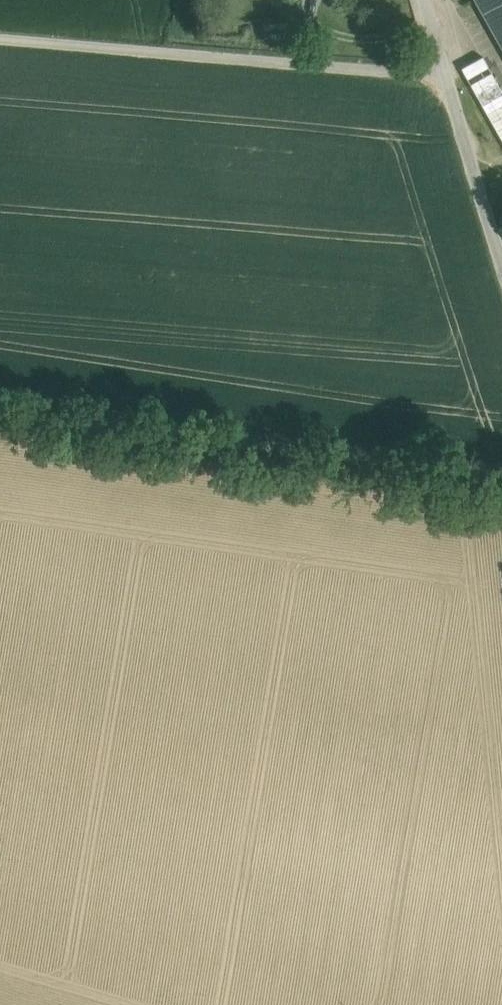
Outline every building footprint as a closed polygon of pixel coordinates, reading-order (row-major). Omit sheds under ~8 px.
[(501,45),(501,0),(476,0),(501,45)]
